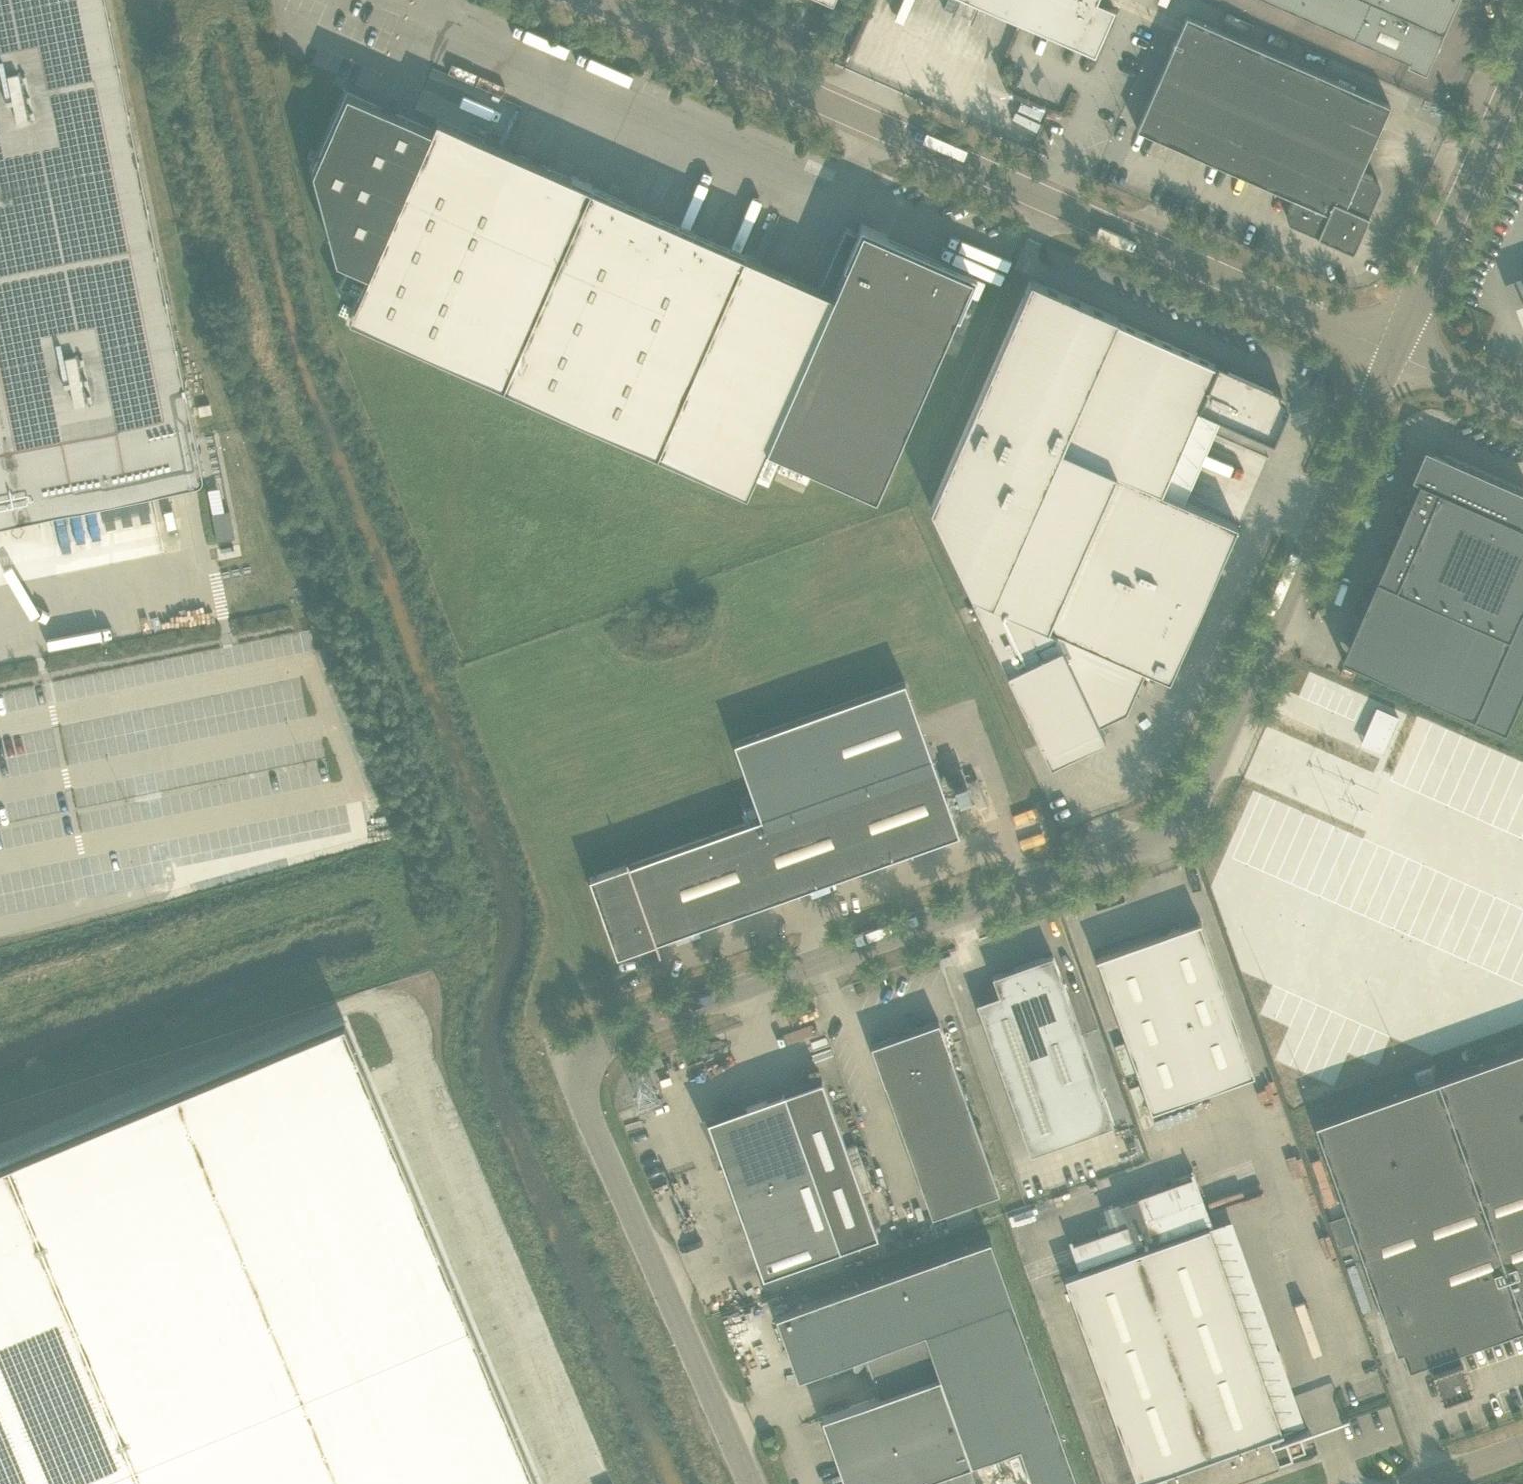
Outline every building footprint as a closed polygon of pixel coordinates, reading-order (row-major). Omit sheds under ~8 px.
[(107,0),(0,0),(0,518),(198,477),(202,475),(203,470),(107,0)] [(1059,29),(1058,33),(1089,46),(1104,12),(1111,15),(1115,8),(1097,0),(992,0),(1059,29)] [(1353,36),(1370,0),(1272,0),(1353,36)] [(1353,36),(1410,61),(1410,59),(1416,45),(1434,53),(1443,31),(1372,0),(1370,0),(1353,36)] [(1443,31),(1457,0),(1372,0),(1443,31)] [(1187,15),(1137,128),(1293,197),(1285,213),(1288,221),(1317,234),(1317,235),(1345,248),(1357,243),(1369,215),(1368,214),(1380,185),(1377,177),(1361,170),(1390,104),(1187,15)] [(888,234),(861,222),(857,231),(845,226),(818,286),(744,253),(591,186),(592,183),(572,174),(570,177),(437,118),(432,129),(348,92),(314,169),(337,259),(350,264),(341,286),(359,294),(350,316),(660,453),(660,452),(749,492),(754,477),(771,485),(777,469),(805,481),(812,466),(876,494),(972,275),(886,237),(888,234)] [(1031,279),(931,506),(1050,758),(1104,732),(1099,721),(1126,708),(1144,668),(1170,679),(1238,525),(1161,491),(1197,407),(1273,441),(1288,408),(1287,407),(1288,402),(1288,397),(1285,393),(1280,390),(1281,389),(1218,362),(1216,365),(1117,321),(1118,317),(1031,279)] [(198,405),(200,415),(212,412),(210,404),(210,403),(198,405)] [(1522,514),(1522,490),(1424,446),(1411,476),(1419,480),(1341,656),(1505,729),(1522,687),(1522,607),(1522,606),(1522,603),(1522,525),(1519,523),(1522,514)] [(217,538),(232,537),(231,510),(216,510),(217,538)] [(735,740),(761,816),(630,863),(627,857),(626,857),(628,863),(589,876),(617,954),(637,947),(639,954),(658,947),(659,951),(661,950),(657,940),(959,832),(905,680),(735,740)] [(1377,709),(1362,744),(1383,753),(1398,718),(1377,709)] [(1097,958),(1151,1110),(1254,1073),(1200,922),(1201,921),(1201,920),(1096,957),(1096,958),(1097,958)] [(1113,1123),(1053,954),(992,975),(999,994),(976,1002),(1030,1153),(1113,1123)] [(342,1018),(0,1161),(0,1483),(537,1483),(342,1018)] [(939,1023),(871,1047),(884,1085),(931,1215),(998,1192),(952,1060),(939,1023)] [(1430,1359),(1432,1366),(1431,1366),(1442,1396),(1472,1386),(1461,1355),(1460,1356),(1457,1348),(1522,1325),(1522,1048),(1315,1122),(1396,1349),(1401,1347),(1408,1366),(1430,1359)] [(763,1275),(840,1248),(877,1235),(822,1079),(721,1115),(712,1133),(763,1275)] [(1194,1179),(1138,1199),(1136,1198),(1119,1204),(1127,1226),(1069,1246),(1077,1268),(1210,1219),(1194,1179)] [(1209,1225),(1065,1278),(1138,1482),(1151,1478),(1153,1483),(1222,1483),(1221,1482),(1292,1457),(1282,1429),(1281,1429),(1209,1225)] [(864,1352),(879,1395),(821,1415),(846,1483),(976,1483),(969,1462),(1019,1444),(1033,1483),(1078,1483),(990,1238),(775,1314),(797,1376),(864,1352)]
